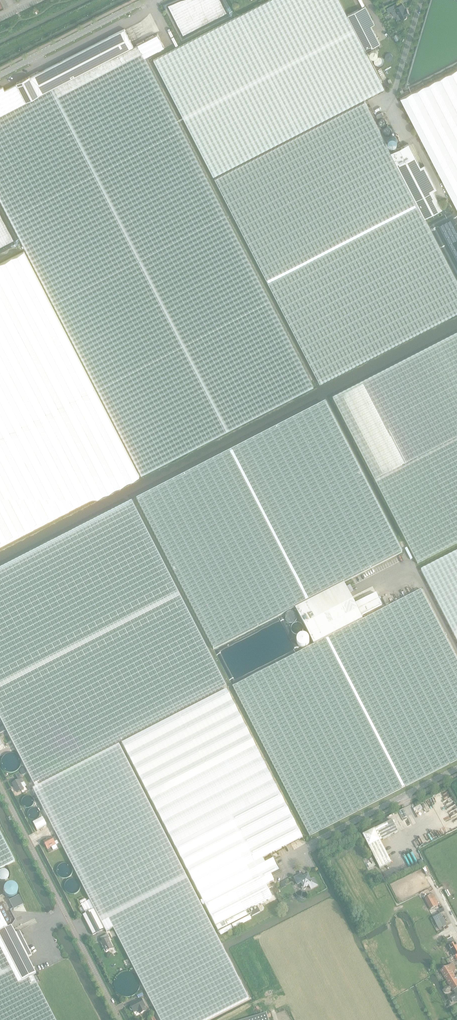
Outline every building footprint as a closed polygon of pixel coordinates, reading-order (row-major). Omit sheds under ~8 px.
[(214,176),(385,88),(365,51),(380,43),(371,25),(375,24),(365,6),(347,15),(339,0),(269,0),(154,59),(214,176)] [(387,8),(389,12),(391,11),(394,17),(399,14),(401,18),(403,17),(404,18),(405,19),(406,18),(407,17),(406,16),(408,15),(408,14),(409,13),(406,8),(405,8),(403,4),(399,6),(397,3),(392,5),(387,8)] [(17,84),(5,90),(3,86),(0,88),(0,198),(142,474),(313,386),(144,57),(164,47),(157,34),(134,46),(124,28),(31,77),(30,76),(16,82),(17,84)] [(377,50),(376,49),(375,49),(374,49),(373,49),(372,49),(371,50),(370,51),(370,52),(370,53),(370,54),(370,55),(371,55),(371,56),(372,56),(372,57),(373,57),(374,57),(375,57),(376,57),(376,56),(377,56),(377,55),(378,54),(378,53),(378,52),(378,51),(377,50)] [(456,208),(456,69),(400,98),(456,208)] [(439,202),(433,191),(437,189),(424,165),(420,166),(409,143),(391,152),(365,102),(215,178),(320,383),(456,313),(456,282),(425,218),(442,209),(439,202)] [(388,141),(388,142),(388,143),(388,144),(389,144),(389,145),(390,145),(391,145),(391,146),(392,146),(393,146),(394,146),(394,145),(395,145),(396,145),(396,144),(396,143),(397,143),(397,142),(397,141),(397,140),(397,139),(396,139),(396,138),(395,138),(395,137),(394,137),(393,137),(392,136),(392,137),(391,137),(390,137),(390,138),(389,138),(389,139),(388,139),(388,140),(388,141)] [(140,476),(24,251),(0,264),(0,548),(140,476)] [(333,399),(417,563),(456,543),(456,335),(333,399)] [(295,607),(314,644),(233,686),(309,836),(456,760),(456,659),(421,589),(363,619),(361,616),(382,605),(376,593),(355,604),(344,582),(402,552),(325,403),(137,499),(214,649),(295,607)] [(0,570),(0,719),(35,788),(37,787),(36,785),(227,686),(130,502),(0,570)] [(421,570),(456,640),(456,551),(421,570)] [(308,637),(308,636),(307,636),(306,635),(305,635),(304,635),(303,635),(302,635),(301,635),(300,636),(299,636),(298,637),(298,638),(297,639),(297,640),(297,641),(297,642),(297,643),(298,644),(298,645),(299,646),(300,646),(301,647),(302,647),(303,647),(304,647),(305,647),(306,647),(307,646),(308,645),(309,644),(309,643),(309,642),(310,641),(310,640),(309,639),(309,638),(308,637)] [(273,859),(267,863),(265,864),(263,858),(264,858),(303,838),(227,689),(122,743),(216,926),(272,897),(269,890),(266,885),(270,883),(274,881),(272,875),(280,871),(273,859)] [(33,789),(90,900),(81,905),(86,914),(83,915),(93,935),(105,929),(106,932),(114,929),(160,1019),(206,1019),(249,998),(118,745),(33,789)] [(18,780),(12,784),(13,786),(14,786),(17,792),(24,789),(23,788),(26,786),(19,772),(16,773),(17,774),(15,775),(18,780)] [(43,817),(33,823),(37,830),(46,825),(43,817)] [(379,868),(391,862),(380,841),(398,832),(392,820),(363,835),(379,868)] [(14,861),(0,833),(0,868),(14,861)] [(47,849),(56,844),(56,846),(59,845),(55,837),(52,838),(52,837),(44,841),(47,849)] [(314,878),(311,880),(308,876),(307,876),(303,878),(301,874),(294,878),(298,884),(301,883),(303,886),(302,886),(302,888),(302,889),(304,890),(306,889),(306,887),(309,885),(311,889),(317,885),(314,878)] [(17,888),(16,887),(15,886),(13,885),(11,884),(9,884),(7,885),(5,886),(4,887),(3,889),(3,891),(3,892),(4,894),(5,896),(6,897),(8,898),(10,898),(12,898),(14,897),(16,896),(17,894),(17,892),(17,890),(17,888)] [(9,901),(13,910),(23,905),(19,896),(9,901)] [(430,896),(425,899),(430,909),(436,906),(430,896)] [(32,975),(36,973),(28,957),(32,955),(20,931),(15,933),(13,929),(11,926),(15,920),(10,910),(7,912),(2,904),(0,905),(0,1019),(55,1019),(32,975)] [(252,916),(260,912),(257,907),(249,911),(252,916)] [(440,914),(433,918),(439,929),(446,925),(440,914)] [(228,925),(226,921),(216,926),(218,930),(228,925)] [(107,934),(101,938),(102,942),(101,942),(104,948),(106,952),(113,948),(108,939),(109,938),(107,934)] [(444,990),(446,993),(449,992),(450,990),(450,989),(451,989),(453,991),(454,990),(456,994),(450,997),(453,1002),(456,999),(456,980),(452,972),(456,969),(452,963),(449,965),(448,965),(440,970),(449,986),(448,987),(448,986),(445,987),(444,990)] [(134,1012),(135,1011),(138,1010),(140,1013),(146,1010),(144,1006),(145,1006),(141,998),(137,1000),(137,1001),(130,1004),(131,1007),(130,1007),(130,1008),(130,1009),(131,1010),(132,1010),(133,1010),(134,1012)]
